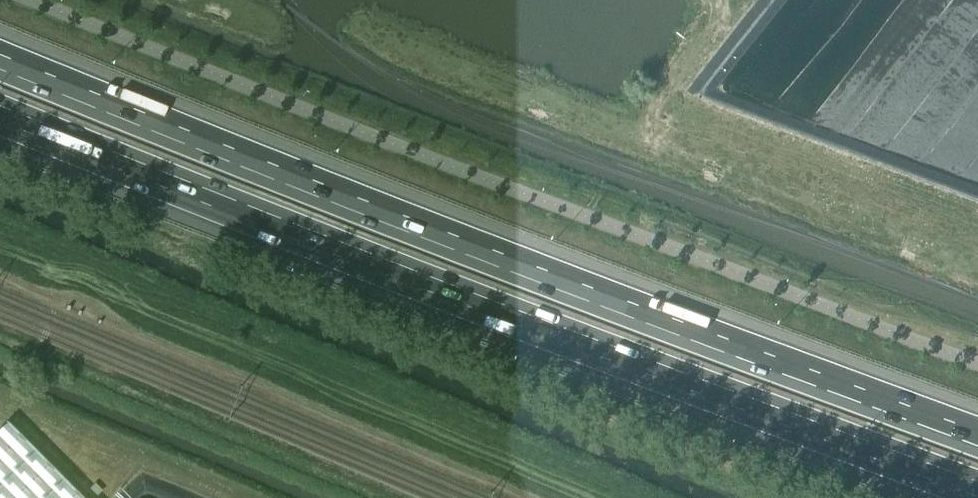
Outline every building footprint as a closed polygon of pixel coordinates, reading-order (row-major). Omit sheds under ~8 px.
[(8,422),(0,429),(0,497),(83,497),(8,422)]
